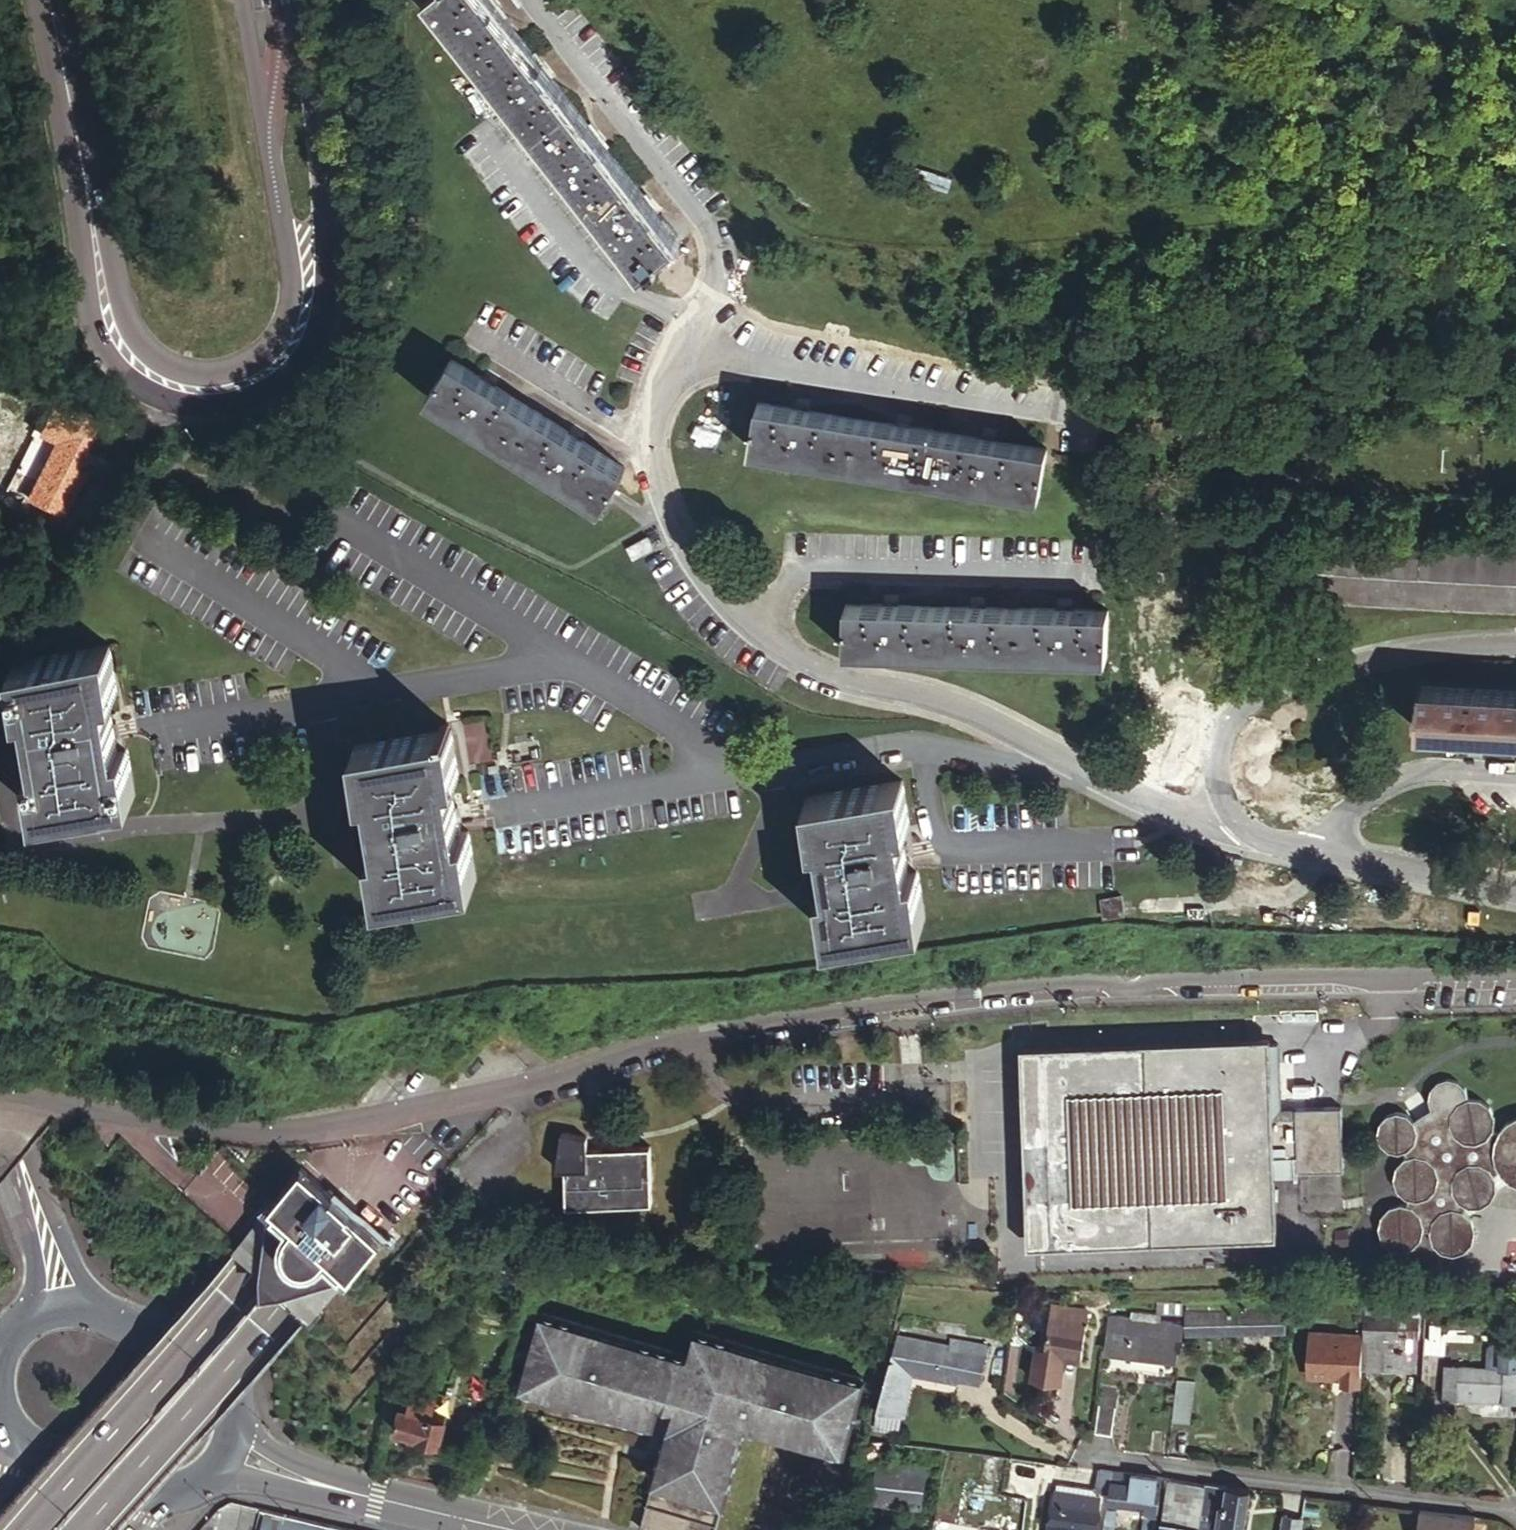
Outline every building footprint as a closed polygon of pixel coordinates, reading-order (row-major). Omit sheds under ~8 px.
[(487,0),(429,0),(643,274),(679,244),(487,0)] [(606,505),(630,466),(458,355),(432,395),(606,505)] [(1042,491),(1050,448),(762,401),(754,445),(1042,491)] [(64,519),(94,462),(68,449),(38,507),(64,519)] [(656,545),(651,535),(630,547),(636,557),(656,545)] [(1111,655),(1111,610),(852,605),(850,651),(1111,655)] [(117,696),(108,647),(12,664),(20,712),(28,710),(37,765),(29,767),(38,816),(135,798),(127,750),(119,751),(109,697),(117,696)] [(1420,686),(1418,728),(1515,733),(1515,691),(1420,686)] [(454,730),(452,731),(444,732),(357,746),(365,795),(372,794),(382,847),(374,849),(382,898),(480,881),(472,833),(463,835),(454,781),(462,779),(454,730)] [(916,830),(907,779),(811,795),(820,845),(829,844),(836,888),(828,889),(836,934),(932,916),(924,872),(918,874),(910,830),(916,830)] [(1130,906),(1127,888),(1109,891),(1112,909),(1130,906)] [(1277,1037),(1269,1037),(1022,1042),(1029,1238),(1274,1232),(1272,1175),(1305,1173),(1304,1169),(1343,1169),(1341,1103),(1294,1103),(1279,1103),(1277,1037)] [(1406,1194),(1405,1201),(1399,1200),(1386,1204),(1379,1212),(1376,1222),(1378,1231),(1384,1239),(1396,1246),(1407,1249),(1421,1244),(1428,1234),(1430,1228),(1437,1230),(1438,1234),(1442,1240),(1449,1246),(1461,1250),(1471,1248),(1481,1235),(1482,1225),(1480,1215),(1472,1210),(1474,1204),(1480,1204),(1487,1203),(1496,1199),(1503,1187),(1504,1174),(1502,1172),(1505,1168),(1515,1176),(1515,1116),(1508,1119),(1507,1124),(1497,1126),(1497,1113),(1493,1104),(1490,1102),(1485,1099),(1481,1098),(1473,1097),(1469,1088),(1462,1081),(1451,1076),(1441,1078),(1433,1084),(1432,1087),(1430,1096),(1431,1105),(1417,1116),(1406,1109),(1397,1107),(1387,1110),(1380,1119),(1378,1129),(1383,1138),(1388,1144),(1396,1148),(1401,1147),(1405,1151),(1401,1154),(1396,1162),(1393,1170),(1393,1179),(1395,1185),(1402,1191),(1406,1194)] [(569,1203),(653,1203),(653,1149),(586,1148),(580,1136),(554,1131),(558,1168),(567,1168),(569,1203)] [(279,1195),(284,1200),(280,1205),(294,1216),(290,1222),(289,1227),(288,1233),(288,1239),(288,1242),(290,1246),(293,1251),(296,1254),(297,1254),(302,1258),(307,1259),(312,1260),(318,1261),(323,1259),(328,1257),(332,1254),(334,1252),(349,1265),(352,1261),(357,1265),(387,1230),(309,1162),(279,1195)] [(284,1200),(279,1195),(240,1240),(278,1273),(296,1254),(293,1251),(290,1246),(288,1242),(288,1239),(288,1233),(289,1227),(290,1222),(294,1216),(280,1205),(284,1200)] [(318,1309),(357,1265),(352,1261),(349,1265),(334,1252),(332,1254),(328,1257),(323,1259),(318,1261),(312,1260),(307,1259),(302,1258),(297,1254),(296,1254),(278,1273),(318,1309)] [(1422,1296),(1369,1293),(1365,1334),(1362,1364),(1404,1367),(1406,1336),(1419,1337),(1422,1296)] [(1282,1307),(1283,1298),(1184,1300),(1184,1309),(1282,1307)] [(1180,1312),(1182,1300),(1157,1300),(1156,1313),(1180,1312)] [(1084,1356),(1090,1309),(1053,1303),(1046,1351),(1084,1356)] [(1184,1329),(1279,1330),(1282,1307),(1184,1309),(1184,1329)] [(1488,1327),(1488,1312),(1447,1310),(1447,1326),(1488,1327)] [(657,1473),(726,1493),(747,1418),(845,1446),(864,1376),(697,1329),(690,1352),(542,1311),(521,1382),(654,1419),(660,1398),(676,1403),(657,1473)] [(1104,1350),(1120,1351),(1125,1318),(1108,1315),(1104,1350)] [(1125,1318),(1120,1351),(1127,1352),(1130,1318),(1125,1318)] [(1130,1318),(1127,1352),(1175,1357),(1178,1336),(1170,1336),(1171,1323),(1157,1321),(1132,1318),(1130,1318)] [(1179,1323),(1171,1323),(1170,1336),(1178,1336),(1179,1323)] [(1360,1382),(1362,1364),(1365,1334),(1311,1330),(1308,1372),(1341,1375),(1341,1381),(1360,1382)] [(880,1405),(905,1410),(908,1411),(916,1374),(958,1381),(958,1377),(981,1381),(988,1343),(951,1337),(951,1342),(898,1332),(880,1405)] [(1442,1367),(1440,1397),(1514,1402),(1515,1371),(1515,1358),(1515,1345),(1493,1344),(1486,1349),(1485,1369),(1442,1367)] [(1191,1379),(1174,1377),(1170,1418),(1186,1420),(1191,1379)] [(1099,1387),(1094,1433),(1112,1436),(1117,1390),(1099,1387)] [(410,1405),(433,1411),(436,1397),(414,1391),(410,1405)] [(447,1415),(433,1411),(410,1405),(402,1403),(396,1426),(410,1429),(410,1431),(440,1438),(447,1415)] [(902,1425),(905,1410),(880,1405),(877,1420),(902,1425)] [(881,1440),(867,1438),(860,1460),(873,1462),(875,1462),(881,1440)] [(875,1462),(873,1462),(870,1494),(921,1498),(924,1467),(875,1462)] [(1107,1493),(1111,1468),(1098,1467),(1095,1486),(1103,1488),(1102,1492),(1107,1493)] [(1155,1511),(1161,1476),(1111,1468),(1107,1493),(1106,1499),(1142,1504),(1141,1509),(1155,1511)] [(719,1518),(726,1493),(657,1473),(649,1499),(719,1518)] [(1202,1502),(1203,1500),(1205,1484),(1172,1479),(1165,1521),(1176,1523),(1178,1509),(1179,1498),(1185,1499),(1202,1502)] [(1095,1488),(1056,1482),(1050,1529),(1088,1529),(1089,1529),(1096,1529),(1100,1494),(1095,1493),(1095,1488)] [(1226,1484),(1205,1482),(1205,1484),(1203,1500),(1210,1501),(1206,1526),(1220,1528),(1226,1484)] [(1249,1487),(1226,1484),(1220,1528),(1219,1529),(1242,1529),(1249,1487)] [(921,1498),(870,1494),(869,1501),(920,1505),(921,1498)] [(649,1499),(642,1527),(661,1529),(716,1529),(719,1518),(649,1499)] [(1176,1523),(1198,1526),(1202,1502),(1185,1499),(1183,1509),(1178,1509),(1176,1523)] [(1220,1528),(1206,1526),(1210,1501),(1203,1500),(1202,1502),(1198,1526),(1198,1529),(1219,1529),(1220,1528)] [(336,1524),(267,1509),(262,1529),(360,1529),(336,1524)] [(1114,1511),(1104,1510),(1103,1510),(1101,1524),(1108,1525),(1112,1526),(1114,1511)] [(1303,1513),(1283,1510),(1281,1529),(1300,1529),(1303,1513)] [(1477,1521),(1433,1517),(1432,1529),(1476,1529),(1477,1521)] [(1153,1521),(1142,1519),(1140,1529),(1152,1529),(1153,1521)] [(1198,1526),(1176,1523),(1165,1521),(1158,1521),(1156,1529),(1198,1529),(1198,1526)]
